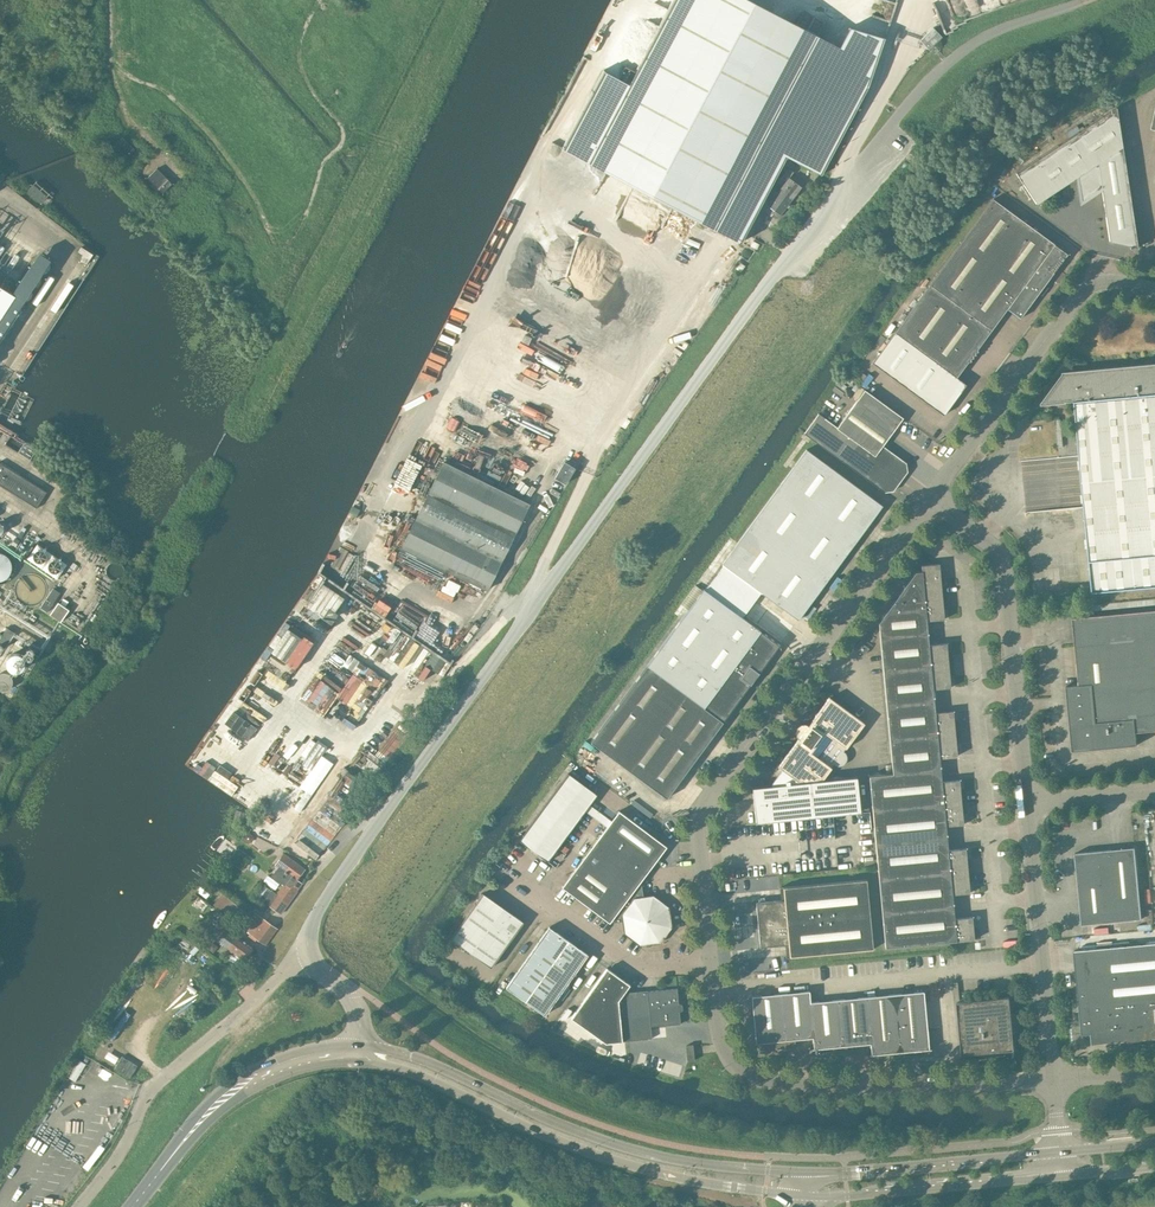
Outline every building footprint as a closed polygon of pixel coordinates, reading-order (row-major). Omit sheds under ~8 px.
[(561,149),(716,231),(716,230),(741,243),(787,156),(823,175),(865,96),(867,93),(868,93),(878,62),(885,40),(851,29),(842,46),(819,35),(752,0),(672,0),(629,83),(604,69),(561,149)] [(893,18),(897,1),(892,0),(880,0),(876,14),(893,18)] [(930,47),(944,35),(937,27),(923,38),(930,47)] [(1077,177),(1081,200),(1101,187),(1110,241),(1138,248),(1116,106),(1016,173),(1036,204),(1077,177)] [(135,149),(122,137),(117,142),(129,155),(133,151),(135,149)] [(157,168),(148,177),(163,192),(172,183),(157,168)] [(780,188),(776,194),(788,204),(801,186),(789,177),(792,172),(787,169),(777,183),(782,187),(781,188),(780,188)] [(48,197),(33,184),(27,190),(42,203),(48,197)] [(766,199),(761,208),(770,215),(772,212),(778,217),(788,204),(776,194),(770,202),(766,199)] [(1046,286),(1045,285),(1068,253),(993,198),(913,307),(975,352),(978,351),(977,349),(1007,308),(1020,318),(1039,292),(1041,293),(1046,286)] [(42,274),(30,266),(12,294),(0,286),(0,339),(42,274)] [(975,354),(975,352),(913,307),(872,363),(944,415),(966,385),(956,377),(968,361),(971,361),(970,358),(973,358),(973,355),(975,354)] [(1063,371),(1063,373),(1041,403),(1041,405),(1067,402),(1067,401),(1075,401),(1092,592),(1154,586),(1154,363),(1063,371)] [(906,463),(882,445),(903,417),(865,389),(837,427),(818,413),(804,433),(885,492),(893,490),(907,471),(906,463)] [(882,505),(871,497),(806,449),(722,564),(798,619),(882,505)] [(529,504),(444,462),(402,548),(487,589),(529,504)] [(564,462),(555,477),(566,483),(575,468),(564,462)] [(36,508),(38,505),(43,498),(47,492),(0,464),(0,485),(36,508)] [(56,581),(68,565),(37,541),(25,557),(56,581)] [(944,619),(943,608),(939,563),(921,565),(922,571),(915,571),(879,623),(880,637),(928,632),(927,620),(944,619)] [(45,591),(45,588),(44,583),(43,580),(41,578),(40,576),(37,575),(31,573),(28,573),(25,574),(20,577),(18,579),(16,582),(15,585),(15,588),(15,591),(16,594),(18,597),(19,599),(22,601),(24,602),(30,603),(33,603),(36,602),(39,601),(41,599),(42,597),(44,594),(45,591)] [(53,588),(40,607),(47,611),(60,593),(53,588)] [(667,798),(780,644),(704,588),(590,742),(667,798)] [(58,602),(50,614),(61,621),(69,609),(58,602)] [(1073,617),(1079,684),(1066,685),(1072,751),(1137,744),(1136,732),(1154,730),(1154,610),(1073,617)] [(6,645),(14,632),(7,628),(0,639),(0,642),(6,645)] [(951,687),(948,653),(947,643),(929,644),(928,632),(880,637),(886,705),(934,701),(933,689),(951,687)] [(412,635),(395,660),(419,676),(427,665),(440,673),(449,660),(412,635)] [(397,655),(406,644),(401,640),(392,651),(397,655)] [(863,644),(862,645),(859,650),(865,654),(869,648),(863,644)] [(25,665),(25,663),(24,659),(22,655),(18,653),(15,652),(12,652),(10,652),(7,655),(4,658),(3,662),(4,666),(6,670),(9,672),(11,673),(13,673),(17,673),(20,672),(21,670),(24,667),(25,665)] [(8,683),(7,678),(5,675),(2,673),(0,672),(0,693),(1,693),(5,691),(7,687),(8,685),(8,683)] [(291,711),(301,687),(279,678),(274,688),(283,692),(272,718),(281,723),(287,710),(291,711)] [(864,723),(829,697),(809,725),(807,723),(804,723),(802,723),(795,733),(795,735),(797,737),(799,738),(778,766),(782,769),(813,792),(822,780),(834,764),(835,766),(837,766),(840,766),(842,765),(844,764),(846,761),(847,758),(847,756),(846,754),(845,752),(844,751),(864,723)] [(955,733),(953,711),(936,713),(934,701),(886,705),(889,739),(955,733)] [(255,734),(274,743),(280,732),(260,723),(255,734)] [(314,789),(333,750),(298,733),(283,764),(307,775),(302,784),(300,783),(285,814),(297,819),(312,788),(314,789)] [(957,756),(956,745),(955,733),(889,739),(893,773),(941,769),(940,757),(957,756)] [(857,777),(822,780),(813,792),(782,769),(770,785),(752,787),(756,823),(860,812),(857,777)] [(961,802),(960,790),(959,780),(942,781),(941,769),(893,773),(869,775),(872,810),(961,802)] [(548,861),(597,794),(568,773),(519,840),(548,861)] [(963,824),(962,814),(961,802),(872,810),(876,844),(947,838),(946,826),(963,824)] [(641,880),(666,846),(619,811),(567,880),(562,887),(609,922),(623,920),(624,933),(640,945),(660,942),(671,926),(669,907),(652,895),(643,896),(641,880)] [(316,819),(298,838),(318,857),(336,838),(316,819)] [(247,834),(246,835),(245,835),(244,836),(243,837),(243,838),(243,839),(243,840),(243,841),(244,842),(244,843),(245,844),(246,844),(247,845),(249,845),(250,845),(251,844),(253,843),(254,842),(254,841),(254,840),(254,839),(254,838),(254,837),(253,836),(252,835),(251,834),(250,834),(249,834),(247,834)] [(948,850),(947,838),(876,844),(879,878),(968,870),(966,848),(948,850)] [(1075,853),(1082,924),(1141,919),(1135,847),(1075,853)] [(264,900),(281,913),(297,891),(293,888),(298,881),(297,879),(304,869),(284,853),(276,864),(279,867),(273,875),(284,884),(278,892),(273,888),(264,900)] [(970,893),(969,882),(968,870),(879,878),(882,913),(954,906),(953,894),(970,893)] [(867,879),(783,887),(784,899),(756,902),(760,947),(788,944),(790,956),(873,949),(867,879)] [(524,922),(483,893),(450,938),(491,967),(524,922)] [(955,918),(954,906),(882,913),(885,948),(974,939),(972,916),(955,918)] [(265,944),(277,928),(259,915),(247,931),(265,944)] [(549,926),(506,987),(545,1015),(588,954),(549,926)] [(243,960),(253,947),(228,929),(223,936),(231,942),(227,948),(243,960)] [(1074,950),(1082,1034),(1091,1033),(1092,1044),(1128,1040),(1128,1043),(1142,1042),(1142,1039),(1154,1038),(1154,942),(1074,950)] [(678,1004),(677,988),(648,991),(647,990),(624,992),(630,984),(607,968),(571,1018),(606,1043),(622,1041),(652,1038),(651,1026),(680,1023),(679,1011),(682,1011),(683,1009),(682,1004),(681,1003),(678,1004)] [(813,1037),(809,1002),(811,1002),(809,990),(752,996),(756,1043),(775,1041),(776,1048),(796,1048),(795,1039),(813,1037)] [(866,996),(870,1043),(871,1054),(890,1052),(891,1060),(911,1060),(910,1051),(929,1049),(924,991),(866,996)] [(866,996),(811,1002),(809,1002),(813,1037),(814,1048),(833,1047),(833,1054),(853,1054),(853,1045),(870,1043),(866,996)] [(1012,1014),(1010,997),(957,1002),(962,1054),(980,1053),(980,1056),(998,1055),(998,1051),(1015,1049),(1013,1032),(1016,1032),(1016,1014),(1012,1014)] [(694,1060),(693,1045),(693,1044),(686,1045),(687,1061),(694,1060)] [(138,1065),(122,1056),(115,1068),(130,1078),(138,1065)]
